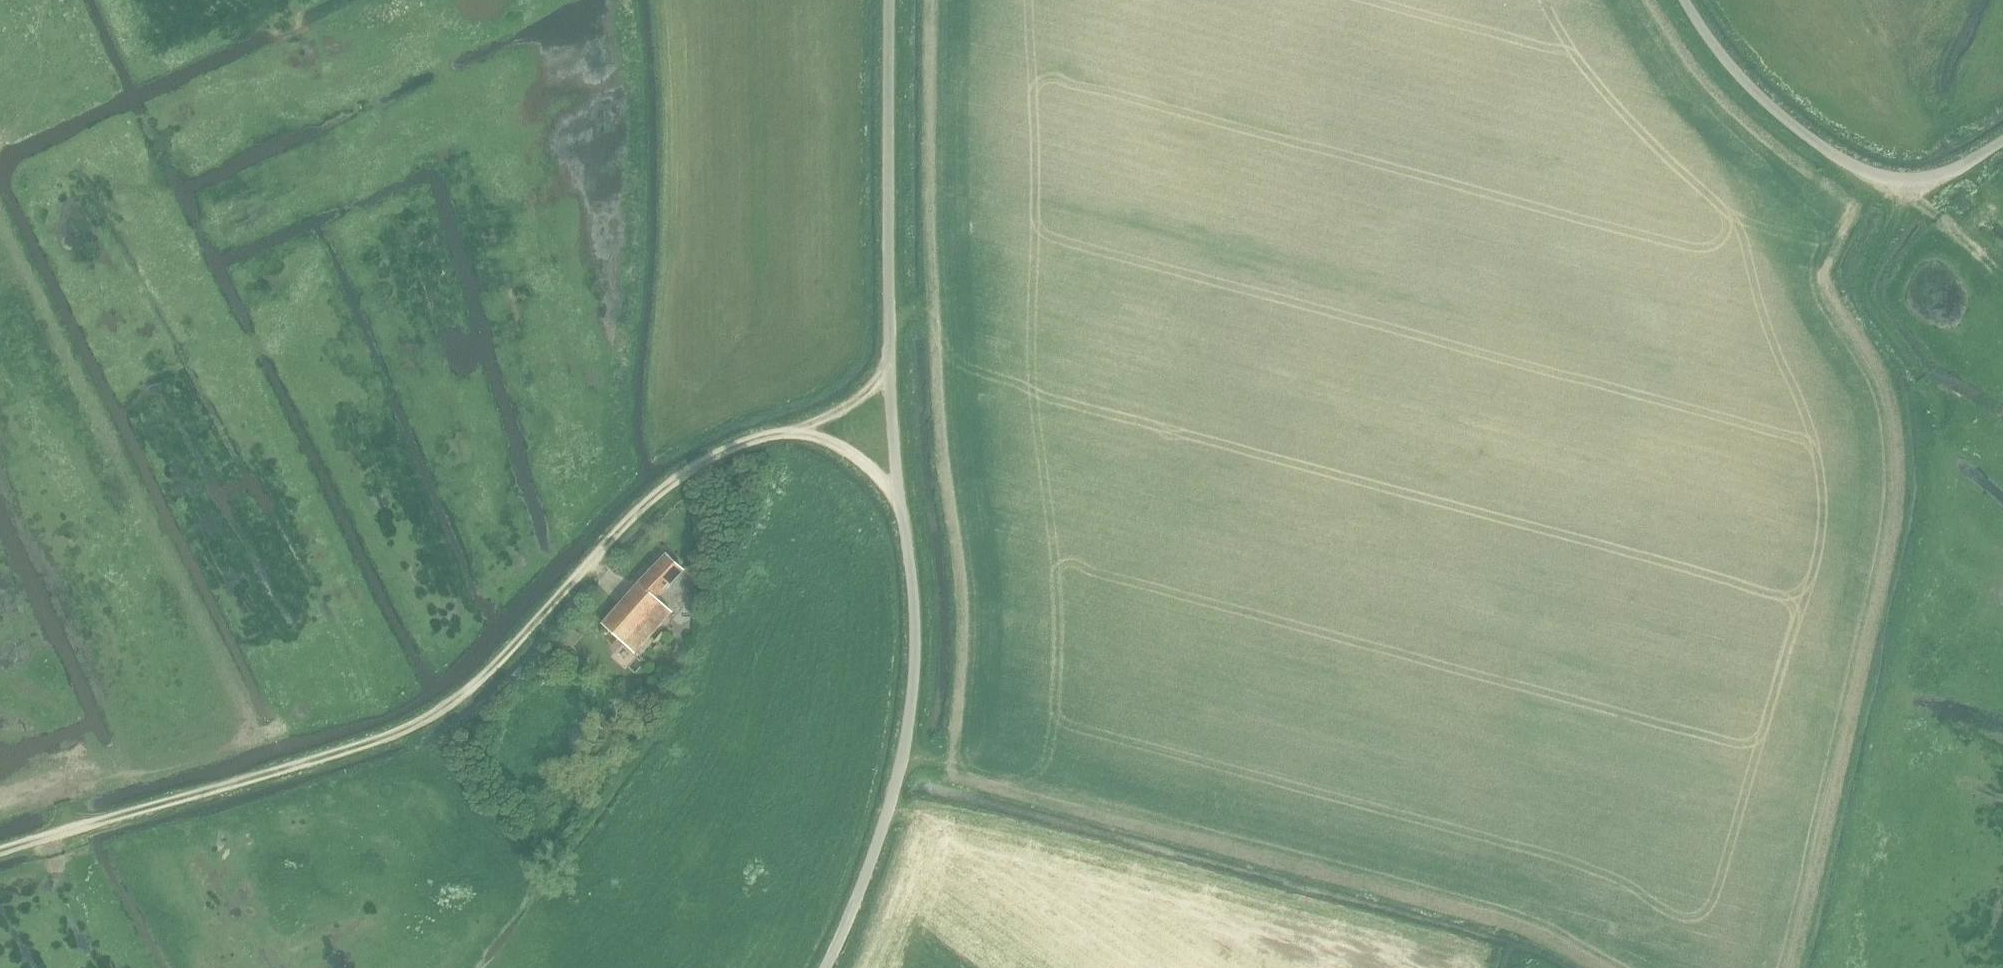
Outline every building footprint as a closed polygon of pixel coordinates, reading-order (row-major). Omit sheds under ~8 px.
[(656,598),(683,569),(665,553),(638,582),(602,622),(634,652),(671,612),(656,598)]
